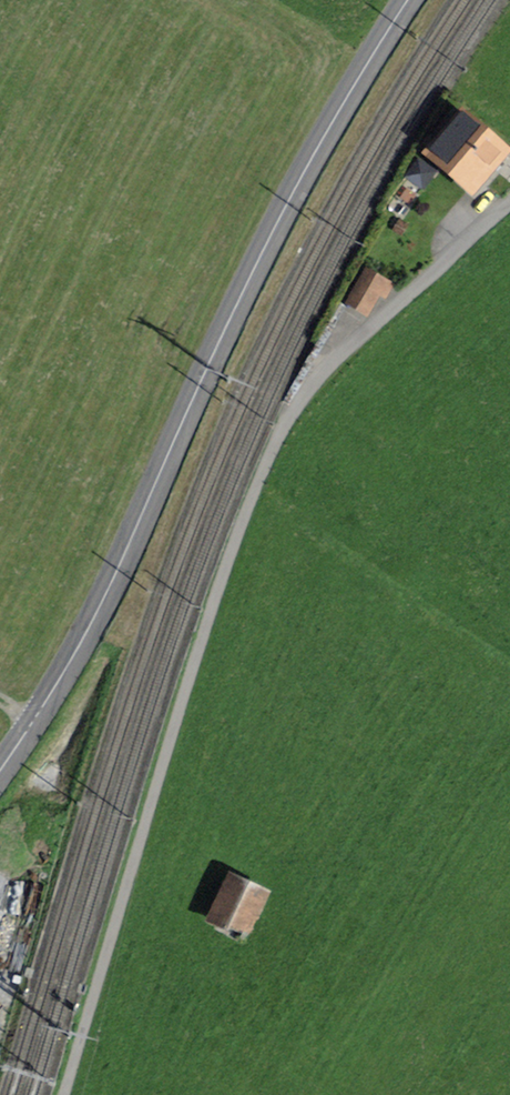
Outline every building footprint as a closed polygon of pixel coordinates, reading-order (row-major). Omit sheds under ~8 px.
[(435,153),(483,193),(509,161),(509,155),(465,117),(435,153)] [(366,272),(349,302),(366,312),(384,282),(366,272)] [(234,879),(213,920),(242,935),(263,894),(234,879)]
